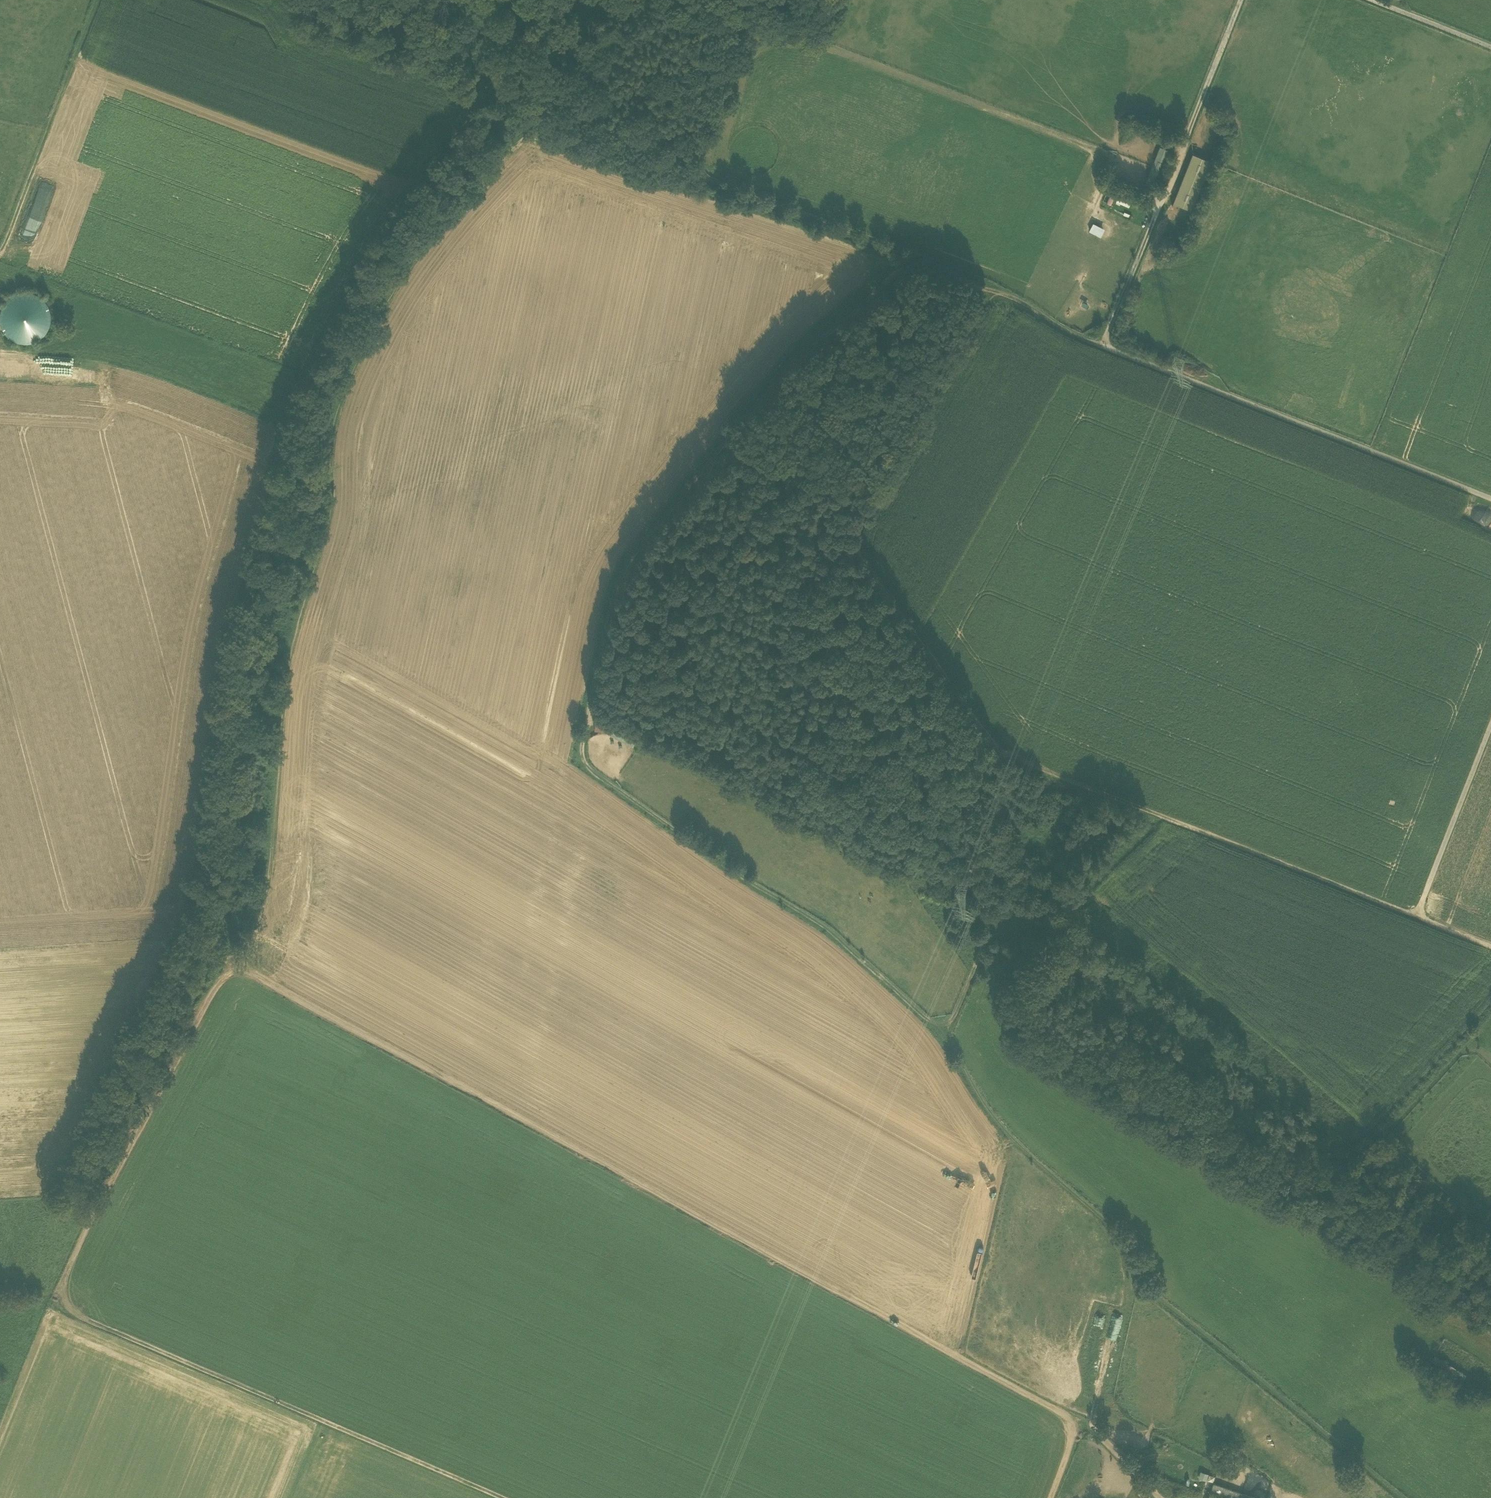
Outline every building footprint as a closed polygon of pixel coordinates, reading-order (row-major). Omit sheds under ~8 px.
[(1144,186),(1154,190),(1169,150),(1160,146),(1152,166),(1145,185),(1144,186)] [(1173,202),(1192,210),(1211,161),(1192,154),(1173,202)] [(1133,158),(1131,162),(1134,163),(1132,168),(1141,171),(1141,172),(1146,174),(1149,165),(1133,158)] [(1098,235),(1102,227),(1090,222),(1086,230),(1098,235)] [(5,330),(11,337),(19,340),(27,341),(34,340),(41,336),(47,330),(50,323),(51,315),(49,307),(45,300),(39,295),(32,292),(23,291),(15,293),(8,298),(3,305),(0,314),(1,322),(5,330)] [(1208,1472),(1200,1469),(1198,1476),(1206,1479),(1208,1472)] [(1235,1497),(1253,1497),(1255,1495),(1213,1480),(1210,1489),(1235,1497)]
